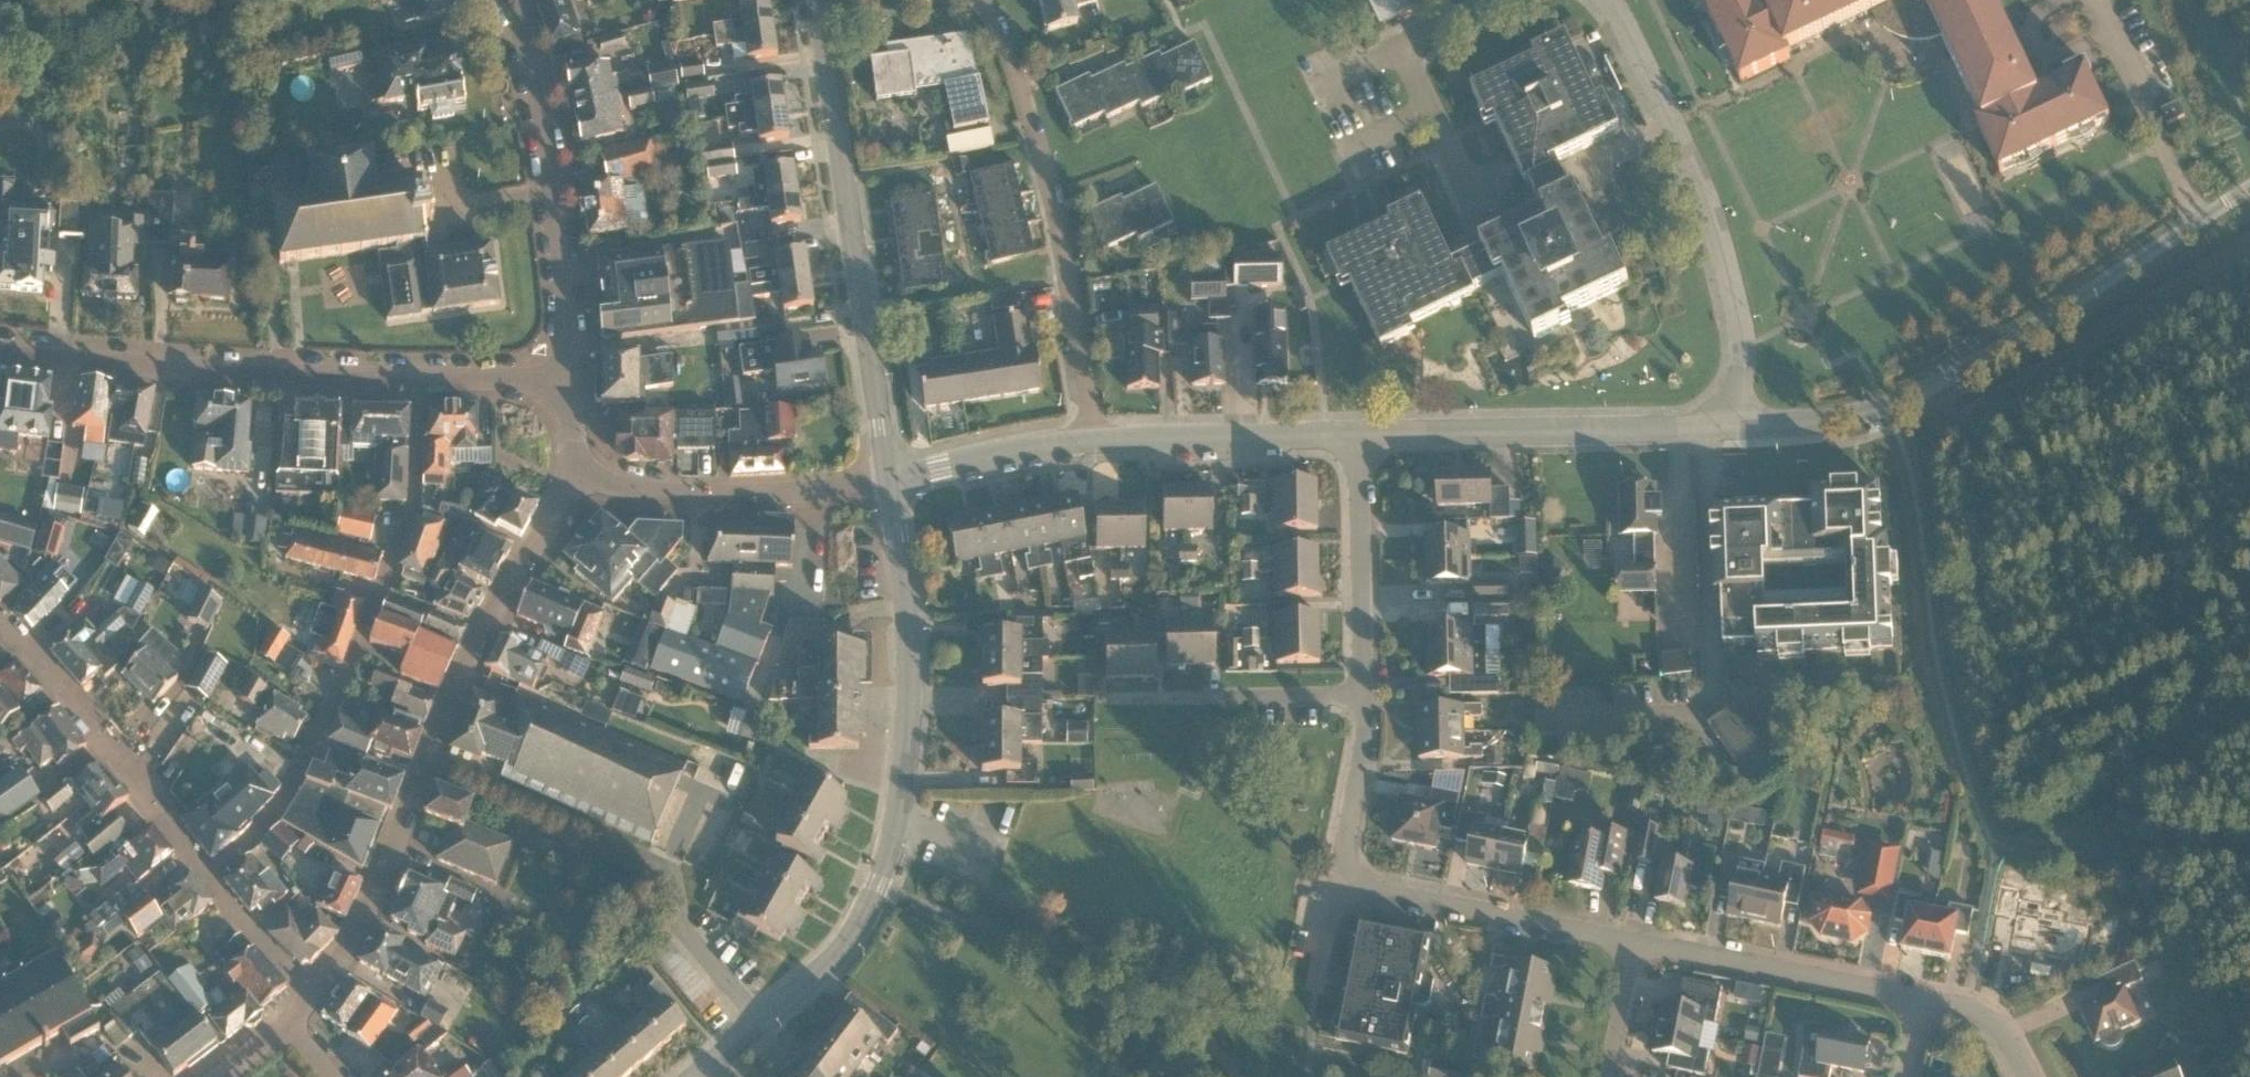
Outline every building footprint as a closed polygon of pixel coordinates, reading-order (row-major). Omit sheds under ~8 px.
[(416,24),(452,12),(454,6),(452,0),(402,0),(404,4),(409,2),(416,24)] [(566,0),(542,0),(535,2),(549,44),(578,35),(566,0)] [(1093,0),(1035,0),(1045,33),(1076,24),(1073,11),(1094,5),(1093,0)] [(1376,27),(1414,9),(1410,0),(1363,0),(1376,27)] [(1761,0),(1701,0),(1740,82),(1790,59),(1787,53),(1761,0)] [(2038,95),(2004,24),(1992,0),(1761,0),(1787,53),(1873,12),(1880,23),(1890,32),(1902,38),(1915,41),(1928,40),(1941,36),(1982,122),(2038,95)] [(714,38),(733,35),(771,29),(767,2),(738,6),(739,18),(730,19),(731,25),(712,28),(714,38)] [(675,20),(678,16),(677,8),(665,9),(666,22),(675,20)] [(649,25),(654,24),(657,20),(656,15),(651,12),(646,13),(643,17),(644,23),(649,25)] [(771,29),(733,35),(714,38),(716,49),(734,46),(735,49),(743,48),(745,60),(775,56),(771,29)] [(951,131),(986,125),(977,80),(974,80),(965,37),(885,48),(887,58),(868,60),(874,102),(914,96),(912,81),(940,77),(951,131)] [(1600,108),(1566,39),(1539,52),(1542,59),(1472,93),(1485,119),(1492,116),(1526,186),(1530,184),(1544,214),(1480,245),(1482,249),(1452,263),(1421,199),(1394,213),(1397,220),(1327,254),(1340,281),(1348,278),(1381,348),(1409,335),(1405,328),(1476,294),(1474,289),(1503,275),(1534,339),(1562,326),(1559,318),(1629,284),(1615,257),(1608,260),(1575,190),(1571,192),(1557,163),(1620,132),(1607,105),(1600,108)] [(1174,91),(1171,92),(1174,98),(1209,81),(1191,43),(1158,58),(1174,91)] [(327,55),(331,74),(364,67),(360,48),(327,55)] [(424,56),(409,58),(408,54),(376,59),(377,62),(370,63),(377,104),(384,103),(384,105),(413,100),(415,114),(431,111),(433,121),(453,118),(451,107),(465,105),(460,80),(463,80),(459,59),(425,65),(424,56)] [(1174,91),(1158,58),(1156,54),(1123,68),(1139,101),(1136,102),(1138,108),(1171,92),(1174,91)] [(678,66),(681,82),(704,78),(701,62),(678,66)] [(1595,86),(1617,72),(1611,63),(1589,76),(1595,86)] [(1139,101),(1123,68),(1121,64),(1088,79),(1104,111),(1100,113),(1102,118),(1136,102),(1139,101)] [(2067,81),(2038,95),(1982,122),(1976,124),(2000,173),(2109,121),(2089,79),(2092,78),(2086,64),(2064,75),(2067,81)] [(599,67),(597,65),(563,71),(559,76),(562,89),(565,92),(570,92),(573,107),(617,98),(649,91),(645,75),(629,79),(628,74),(609,78),(606,65),(599,67)] [(646,70),(650,93),(677,88),(673,65),(646,70)] [(1104,111),(1088,79),(1086,74),(1052,90),(1067,122),(1065,123),(1068,128),(1100,113),(1104,111)] [(711,84),(685,88),(687,102),(713,99),(711,84)] [(726,120),(744,117),(783,111),(779,84),(749,88),(751,98),(734,101),(735,107),(724,108),(726,120)] [(651,107),(648,93),(626,98),(629,111),(651,107)] [(617,98),(573,107),(576,122),(572,123),(569,129),(572,140),(577,145),(611,138),(611,136),(620,134),(617,120),(622,119),(617,98)] [(786,138),(783,111),(744,117),(726,120),(727,131),(737,130),(739,138),(756,135),(757,142),(786,138)] [(702,128),(703,137),(717,135),(716,126),(702,128)] [(605,184),(579,187),(587,238),(627,232),(626,231),(648,228),(642,189),(621,192),(620,187),(658,177),(648,138),(597,151),(605,184)] [(992,148),(990,138),(949,147),(951,156),(992,148)] [(702,168),(705,167),(735,163),(732,146),(700,151),(702,168)] [(940,157),(939,149),(926,151),(927,158),(940,157)] [(284,201),(271,203),(280,265),(397,249),(397,253),(379,256),(381,270),(380,270),(387,323),(421,318),(420,315),(433,314),(433,315),(499,306),(491,248),(427,257),(425,244),(426,244),(423,223),(432,222),(429,200),(419,201),(416,182),(375,188),(373,173),(385,171),(383,158),(371,160),(371,158),(309,166),(310,167),(296,169),(298,183),(286,185),(288,200),(284,201)] [(967,160),(952,164),(955,179),(970,176),(967,160)] [(735,163),(705,167),(708,182),(737,177),(735,163)] [(738,203),(765,199),(795,194),(791,167),(751,173),(753,190),(736,193),(738,203)] [(976,207),(1017,197),(1010,168),(969,178),(976,207)] [(261,202),(260,186),(248,187),(250,203),(261,202)] [(1137,235),(1133,237),(1136,241),(1172,224),(1153,186),(1120,202),(1137,235)] [(31,211),(13,210),(13,192),(0,192),(0,292),(16,292),(16,294),(42,295),(43,273),(52,274),(53,260),(47,259),(48,233),(54,229),(54,219),(48,214),(49,204),(31,203),(31,211)] [(795,194),(765,199),(738,203),(740,216),(767,212),(769,226),(799,221),(795,194)] [(190,301),(228,303),(229,275),(226,275),(227,260),(194,258),(195,239),(171,237),(170,237),(173,197),(146,195),(148,249),(170,250),(168,278),(174,278),(172,299),(176,305),(187,306),(190,301)] [(983,236),(1024,226),(1017,197),(976,207),(983,236)] [(1137,235),(1120,202),(1118,197),(1084,214),(1100,246),(1098,247),(1100,253),(1133,237),(1137,235)] [(894,234),(936,228),(931,198),(890,204),(894,234)] [(59,239),(85,240),(87,207),(61,205),(59,239)] [(90,229),(88,271),(84,270),(82,299),(136,302),(137,273),(132,273),(133,248),(146,249),(146,220),(127,219),(126,231),(90,229)] [(1024,226),(983,236),(990,265),(1031,255),(1024,226)] [(898,264),(940,258),(936,228),(894,234),(898,264)] [(754,323),(748,288),(733,290),(728,245),(596,261),(601,309),(597,310),(601,342),(754,323)] [(768,286),(777,284),(807,279),(803,252),(773,257),(775,269),(746,273),(748,289),(768,286)] [(1233,290),(1281,288),(1280,256),(1232,257),(1233,290)] [(940,258),(898,264),(902,293),(944,287),(940,258)] [(1196,276),(1222,271),(1220,258),(1194,263),(1196,276)] [(807,279),(777,284),(781,311),(812,307),(807,279)] [(1189,280),(1190,303),(1207,303),(1207,322),(1229,321),(1225,302),(1224,279),(1189,280)] [(768,286),(748,289),(750,301),(770,297),(768,286)] [(991,313),(1019,309),(1018,307),(1017,297),(990,302),(991,312),(991,313)] [(1156,334),(1155,307),(1128,308),(1128,336),(1124,336),(1126,389),(1158,388),(1157,356),(1163,356),(1163,334),(1156,334)] [(1254,349),(1255,387),(1284,385),(1283,346),(1282,312),(1253,313),(1254,349)] [(922,411),(1041,392),(1034,347),(1029,348),(1024,315),(992,320),(997,353),(928,364),(929,370),(916,372),(922,411)] [(784,334),(782,320),(757,324),(759,337),(784,334)] [(756,339),(754,325),(720,328),(722,343),(756,339)] [(1216,342),(1216,329),(1193,329),(1194,343),(1189,343),(1190,387),(1222,387),(1221,341),(1216,342)] [(824,387),(819,354),(809,355),(807,340),(738,350),(742,377),(774,373),(777,393),(824,387)] [(602,402),(602,405),(644,405),(644,391),(669,386),(671,357),(636,361),(636,355),(601,356),(601,357),(594,358),(594,403),(602,402)] [(0,392),(0,451),(16,453),(18,437),(48,440),(52,410),(47,409),(50,380),(2,374),(0,392)] [(107,419),(111,387),(80,384),(77,410),(75,410),(73,430),(86,431),(85,445),(103,447),(107,419)] [(147,438),(153,392),(153,391),(111,387),(107,419),(116,420),(115,434),(108,433),(105,459),(119,460),(121,434),(147,438)] [(193,470),(248,475),(251,447),(247,447),(251,404),(198,399),(195,432),(197,432),(193,470)] [(340,429),(340,408),(293,407),(292,431),(280,431),(278,475),(277,475),(276,495),(337,497),(338,461),(339,451),(339,449),(340,430),(340,429)] [(376,449),(377,409),(355,409),(354,429),(354,448),(376,449)] [(377,409),(376,449),(374,502),(405,503),(408,411),(377,409)] [(423,491),(450,491),(450,448),(455,448),(455,452),(475,453),(475,411),(427,411),(427,440),(422,440),(423,491)] [(728,434),(728,443),(730,478),(783,475),(784,452),(783,452),(783,443),(794,442),(792,411),(739,414),(740,434),(728,434)] [(676,428),(676,450),(714,450),(713,412),(643,412),(644,416),(617,416),(615,455),(618,459),(621,463),(670,463),(670,428),(676,428)] [(339,449),(339,451),(353,451),(354,448),(354,429),(340,429),(340,430),(339,449)] [(478,467),(495,466),(495,451),(477,452),(478,467)] [(1490,507),(1490,521),(1510,520),(1510,493),(1493,494),(1492,475),(1439,476),(1439,508),(1490,507)] [(1238,480),(1228,490),(1238,501),(1243,495),(1243,486),(1238,480)] [(1272,507),(1316,507),(1315,483),(1271,484),(1272,507)] [(84,491),(57,487),(53,513),(81,517),(84,491)] [(1655,487),(1623,488),(1623,494),(1624,537),(1636,537),(1636,567),(1626,568),(1626,585),(1657,585),(1656,536),(1656,524),(1666,524),(1665,504),(1655,504),(1655,493),(1655,487)] [(1882,540),(1880,495),(1880,488),(1858,489),(1858,491),(1858,496),(1840,497),(1834,497),(1833,497),(1833,490),(1812,491),(1812,498),(1811,498),(1811,506),(1792,506),(1792,508),(1792,513),(1781,514),(1780,514),(1780,507),(1759,508),(1759,509),(1759,514),(1735,515),(1734,515),(1734,508),(1712,509),(1714,564),(1714,571),(1715,594),(1722,594),(1722,600),(1724,648),(1725,648),(1757,646),(1757,654),(1757,656),(1759,656),(1893,651),(1889,546),(1888,540),(1883,540),(1882,540)] [(1186,490),(1186,532),(1210,532),(1210,489),(1186,490)] [(1162,533),(1186,532),(1186,490),(1162,490),(1162,533)] [(512,494),(510,499),(496,491),(492,499),(485,495),(484,497),(477,493),(468,511),(496,525),(497,523),(522,535),(536,506),(512,494)] [(1093,579),(1085,540),(1076,496),(1050,501),(1059,545),(1063,567),(1075,564),(1078,582),(1093,579)] [(1240,508),(1256,508),(1256,498),(1240,499),(1240,508)] [(1045,554),(1043,548),(1059,545),(1050,501),(1024,506),(1033,550),(1037,571),(1052,568),(1049,553),(1045,554)] [(289,503),(276,503),(276,517),(289,517),(289,503)] [(145,540),(159,516),(141,505),(127,529),(145,540)] [(1037,571),(1033,550),(1024,506),(998,511),(1007,555),(1027,551),(1028,557),(1024,558),(1027,573),(1037,571)] [(1316,507),(1272,507),(1272,531),(1316,531),(1316,507)] [(1094,554),(1119,553),(1118,508),(1093,509),(1094,554)] [(1118,508),(1119,553),(1144,552),(1143,508),(1118,508)] [(1256,508),(1240,508),(1240,517),(1256,517),(1256,508)] [(464,526),(467,511),(454,509),(451,522),(464,526)] [(336,537),(370,544),(376,518),(342,511),(336,537)] [(995,564),(994,558),(1007,555),(998,511),(972,516),(981,560),(985,581),(1003,578),(1000,563),(995,564)] [(267,545),(269,518),(236,515),(234,542),(267,545)] [(445,524),(423,516),(421,522),(418,520),(401,567),(404,568),(402,574),(403,574),(401,579),(423,587),(445,524)] [(985,581),(981,560),(972,516),(946,521),(955,565),(977,561),(979,574),(974,575),(976,583),(985,581)] [(609,604),(630,581),(653,601),(677,574),(664,562),(682,542),(683,527),(637,525),(634,522),(625,533),(606,517),(599,517),(598,517),(574,544),(571,542),(561,553),(564,555),(564,558),(576,568),(573,573),(609,604)] [(730,616),(715,651),(754,666),(754,665),(757,666),(770,632),(759,628),(770,597),(773,598),(774,567),(791,567),(793,523),(791,521),(757,520),(755,522),(755,528),(708,526),(708,562),(732,563),(730,616)] [(16,524),(10,546),(28,551),(34,529),(16,524)] [(34,554),(58,560),(66,531),(42,524),(34,554)] [(1516,525),(1516,542),(1537,541),(1537,524),(1516,525)] [(459,525),(451,543),(469,553),(459,571),(490,588),(498,573),(496,571),(498,566),(499,565),(502,566),(510,551),(495,543),(494,545),(491,543),(490,542),(491,540),(493,537),(459,525)] [(341,574),(348,546),(293,532),(291,539),(289,546),(280,543),(278,550),(287,553),(285,560),(341,574)] [(289,546),(291,539),(282,537),(280,543),(289,546)] [(1427,562),(1467,561),(1467,537),(1426,538),(1427,562)] [(348,546),(341,574),(374,583),(381,555),(348,546)] [(1178,565),(1187,565),(1187,549),(1178,549),(1178,565)] [(1187,549),(1187,565),(1196,564),(1196,549),(1187,549)] [(1273,575),(1316,574),(1316,549),(1272,550),(1273,575)] [(1555,581),(1563,573),(1561,566),(1555,560),(1543,570),(1555,581)] [(20,583),(0,561),(0,601),(20,583)] [(159,561),(154,569),(163,574),(168,566),(159,561)] [(1467,561),(1427,562),(1428,586),(1468,585),(1467,561)] [(434,608),(467,621),(472,610),(479,607),(484,596),(480,593),(461,581),(462,579),(449,573),(451,570),(440,564),(430,586),(440,591),(436,600),(438,600),(434,608)] [(1241,574),(1257,574),(1257,565),(1241,565),(1241,574)] [(1111,583),(1119,583),(1119,567),(1111,567),(1111,583)] [(1119,567),(1119,583),(1128,582),(1128,567),(1119,567)] [(75,588),(59,574),(53,581),(47,575),(23,601),(26,603),(19,611),(22,614),(19,618),(33,632),(45,618),(46,619),(60,605),(59,604),(75,588)] [(1257,574),(1241,574),(1241,584),(1257,583),(1257,574)] [(1316,574),(1273,575),(1273,599),(1317,598),(1316,574)] [(191,581),(180,604),(192,610),(186,621),(208,632),(223,603),(201,592),(203,587),(191,581)] [(558,591),(556,594),(528,583),(514,616),(541,628),(543,633),(552,637),(558,635),(567,639),(563,648),(583,656),(600,615),(579,607),(580,604),(566,598),(568,595),(558,591)] [(139,619),(154,592),(140,584),(125,611),(139,619)] [(1473,585),(1473,603),(1509,602),(1508,584),(1473,585)] [(699,611),(727,613),(728,593),(700,591),(699,611)] [(683,605),(692,606),(693,592),(683,592),(683,605)] [(321,635),(313,655),(341,665),(364,603),(338,593),(331,612),(323,609),(315,632),(321,635)] [(1179,610),(1188,609),(1188,594),(1179,594),(1179,610)] [(1188,594),(1188,609),(1197,609),(1197,594),(1188,594)] [(380,619),(417,633),(457,649),(466,628),(427,611),(425,615),(387,601),(380,619)] [(649,624),(663,629),(672,607),(658,601),(649,624)] [(1508,603),(1508,617),(1522,617),(1522,602),(1508,603)] [(697,611),(674,603),(648,667),(739,703),(754,666),(715,651),(686,639),(697,611)] [(1473,603),(1474,618),(1508,617),(1508,603),(1473,603)] [(1156,625),(1156,614),(1143,615),(1144,626),(1156,625)] [(1110,626),(1110,616),(1097,616),(1098,626),(1110,626)] [(100,674),(104,678),(118,666),(103,648),(107,644),(110,648),(128,631),(125,627),(114,617),(95,634),(85,624),(52,654),(82,689),(100,674)] [(1274,641),(1317,641),(1317,617),(1274,617),(1274,641)] [(1020,742),(1042,743),(1044,657),(1050,657),(1051,639),(1044,639),(1045,619),(1017,618),(1017,630),(979,629),(977,683),(1008,684),(1007,712),(978,712),(977,769),(1017,770),(1017,783),(1037,783),(1038,762),(1019,761),(1020,742)] [(457,649),(417,633),(380,619),(370,643),(408,658),(400,675),(439,690),(457,649)] [(1165,668),(1190,667),(1189,623),(1164,624),(1165,668)] [(1189,623),(1190,667),(1214,667),(1213,623),(1189,623)] [(141,626),(132,643),(137,648),(150,635),(141,626)] [(1429,655),(1486,654),(1485,630),(1429,631),(1429,655)] [(143,653),(121,678),(152,707),(175,682),(178,679),(166,668),(163,671),(150,660),(165,643),(153,632),(150,635),(137,648),(143,653)] [(273,632),(258,659),(273,668),(289,641),(282,637),(273,632)] [(1242,642),(1258,641),(1258,632),(1242,632),(1242,642)] [(482,667),(531,691),(545,659),(496,635),(482,667)] [(1129,636),(1130,679),(1154,679),(1153,635),(1129,636)] [(1105,680),(1130,679),(1129,636),(1104,636),(1105,680)] [(1258,641),(1242,642),(1242,651),(1258,651),(1258,641)] [(1317,641),(1274,641),(1275,665),(1318,665),(1317,641)] [(1236,642),(1227,642),(1227,670),(1236,670),(1236,642)] [(853,648),(853,647),(802,647),(797,652),(797,687),(773,687),(767,704),(797,704),(797,713),(817,713),(816,741),(808,741),(808,752),(812,752),(812,757),(835,757),(835,752),(856,751),(856,740),(865,740),(864,714),(857,714),(856,685),(865,685),(865,648),(853,648)] [(1693,675),(1691,653),(1664,656),(1667,678),(1693,675)] [(590,667),(562,654),(555,671),(582,683),(590,667)] [(1486,678),(1486,654),(1429,655),(1430,680),(1462,679),(1462,697),(1499,696),(1498,678),(1486,678)] [(186,690),(207,702),(227,667),(206,655),(186,690)] [(1263,660),(1248,661),(1248,672),(1256,672),(1256,668),(1263,668),(1263,660)] [(0,676),(0,728),(41,691),(15,662),(0,676)] [(655,678),(625,668),(619,684),(650,694),(655,678)] [(389,709),(423,723),(433,700),(399,686),(401,681),(376,671),(370,686),(395,695),(389,709)] [(267,685),(265,689),(250,680),(239,700),(264,714),(257,727),(283,742),(285,738),(293,742),(306,719),(299,715),(301,710),(277,696),(279,692),(267,685)] [(1750,719),(1765,709),(1764,684),(1725,685),(1726,713),(1708,726),(1750,788),(1782,766),(1750,719)] [(526,717),(504,766),(500,775),(651,844),(684,767),(515,691),(508,708),(515,712),(526,717)] [(621,717),(629,696),(614,691),(607,711),(621,717)] [(526,717),(515,712),(512,717),(498,710),(500,706),(472,693),(448,750),(477,763),(480,755),(504,766),(526,717)] [(629,696),(621,717),(635,722),(642,701),(629,696)] [(1419,735),(1463,734),(1463,716),(1470,716),(1470,719),(1482,719),(1482,707),(1419,708),(1419,735)] [(53,761),(58,767),(86,747),(59,710),(13,742),(21,753),(26,749),(41,770),(53,761)] [(392,755),(408,762),(422,730),(375,710),(366,730),(337,718),(327,743),(366,760),(370,751),(390,759),(392,755)] [(739,740),(754,744),(761,719),(746,714),(739,740)] [(1768,716),(1768,732),(1770,732),(1780,732),(1781,731),(1781,716),(1768,716)] [(1069,743),(1089,743),(1089,723),(1069,723),(1069,743)] [(1463,734),(1419,735),(1420,761),(1483,760),(1483,748),(1470,748),(1470,751),(1464,752),(1463,734)] [(361,869),(370,845),(384,808),(390,812),(402,781),(332,754),(325,771),(313,766),(308,782),(280,822),(361,869)] [(1526,759),(1523,779),(1535,781),(1537,774),(1539,761),(1526,759)] [(1561,763),(1539,759),(1539,761),(1537,774),(1559,778),(1561,763)] [(773,841),(779,845),(814,865),(821,854),(814,850),(825,830),(832,834),(844,812),(837,809),(843,798),(836,793),(841,785),(806,765),(796,782),(804,786),(789,812),(781,807),(771,824),(780,829),(773,841)] [(115,783),(101,766),(83,781),(77,774),(43,802),(53,813),(72,797),(69,794),(74,790),(87,805),(115,783)] [(1559,797),(1575,800),(1577,789),(1591,792),(1595,775),(1565,768),(1559,797)] [(211,859),(228,845),(252,826),(249,823),(274,797),(273,797),(280,789),(266,772),(257,781),(248,769),(182,822),(211,859)] [(0,786),(0,826),(39,798),(21,771),(0,786)] [(1484,774),(1481,785),(1504,790),(1506,779),(1484,774)] [(95,861),(114,845),(129,832),(113,813),(129,800),(115,783),(87,805),(93,813),(75,828),(88,844),(84,848),(95,861)] [(449,826),(435,861),(495,885),(511,845),(463,825),(472,803),(434,788),(423,815),(449,826)] [(1633,790),(1628,809),(1639,811),(1643,792),(1633,790)] [(1392,842),(1436,850),(1439,830),(1452,833),(1459,796),(1433,791),(1430,804),(1400,799),(1392,842)] [(1693,800),(1681,798),(1680,810),(1691,812),(1693,800)] [(1700,806),(1698,816),(1711,818),(1708,831),(1723,834),(1727,811),(1700,806)] [(1535,807),(1531,828),(1546,831),(1550,810),(1535,807)] [(1736,809),(1733,825),(1746,827),(1749,811),(1736,809)] [(1494,871),(1501,834),(1484,831),(1487,819),(1461,814),(1455,843),(1470,846),(1467,866),(1494,871)] [(755,820),(744,815),(740,822),(751,828),(755,820)] [(261,846),(281,864),(300,843),(279,825),(261,846)] [(1634,861),(1654,865),(1661,830),(1642,826),(1634,861)] [(138,886),(174,857),(151,828),(111,859),(110,857),(89,873),(101,888),(125,869),(138,886)] [(1501,834),(1494,871),(1522,876),(1526,857),(1541,860),(1547,832),(1546,831),(1531,828),(1530,828),(1528,839),(1501,834)] [(1566,885),(1601,892),(1604,874),(1619,877),(1627,836),(1599,830),(1597,841),(1575,837),(1566,885)] [(1825,843),(1857,846),(1858,834),(1826,831),(1825,843)] [(307,839),(298,850),(305,856),(314,846),(307,839)] [(1855,882),(1894,890),(1901,851),(1862,843),(1855,882)] [(77,845),(55,863),(63,872),(85,854),(77,845)] [(1657,903),(1684,908),(1688,889),(1708,893),(1717,851),(1691,846),(1686,867),(1665,863),(1657,903)] [(562,875),(570,856),(556,851),(549,869),(562,875)] [(1933,854),(1930,867),(1943,870),(1945,856),(1933,854)] [(268,873),(264,874),(248,855),(226,873),(230,877),(224,882),(250,913),(256,908),(259,912),(271,902),(274,905),(286,895),(268,873)] [(805,890),(813,895),(820,883),(778,859),(770,872),(762,868),(753,884),(761,889),(746,914),(738,910),(729,926),(751,938),(755,930),(776,942),(782,931),(790,936),(802,915),(794,910),(805,890)] [(1737,873),(1740,861),(1726,859),(1720,892),(1732,895),(1728,917),(1754,923),(1763,879),(1737,873)] [(1740,861),(1737,873),(1763,879),(1765,867),(1740,861)] [(1763,879),(1754,923),(1780,928),(1785,905),(1798,908),(1806,870),(1782,865),(1779,882),(1763,879)] [(314,905),(345,920),(362,884),(331,870),(314,905)] [(424,946),(452,959),(463,934),(442,925),(454,899),(442,894),(443,892),(406,876),(398,878),(394,890),(396,898),(400,900),(390,921),(407,929),(405,934),(420,940),(422,936),(427,938),(424,946)] [(190,877),(153,906),(146,898),(143,901),(142,901),(121,916),(138,938),(144,933),(147,937),(166,922),(175,934),(212,904),(190,877)] [(477,893),(450,881),(444,894),(471,906),(477,893)] [(2022,890),(2000,886),(1994,916),(2016,921),(2009,953),(2033,958),(2034,949),(2046,952),(2045,956),(2081,963),(2088,927),(2063,922),(2065,913),(2042,909),(2043,904),(2020,900),(2022,890)] [(121,916),(142,901),(131,887),(93,918),(103,930),(121,916)] [(1926,956),(1934,915),(1938,898),(1923,895),(1922,901),(1899,896),(1894,922),(1907,925),(1902,951),(1926,956)] [(1843,936),(1858,940),(1866,934),(1870,918),(1861,904),(1830,898),(1816,907),(1813,923),(1822,937),(1838,940),(1843,936)] [(1934,915),(1926,956),(1950,961),(1956,935),(1969,937),(1974,911),(1950,906),(1948,918),(1934,915)] [(301,967),(310,967),(319,957),(317,955),(336,935),(307,907),(296,919),(287,911),(266,932),(301,967)] [(54,918),(44,925),(52,936),(62,930),(54,918)] [(1376,1046),(1375,1050),(1407,1056),(1417,1007),(1424,1008),(1429,1005),(1434,983),(1430,978),(1423,976),(1431,939),(1399,933),(1398,937),(1390,936),(1391,931),(1358,925),(1350,967),(1345,971),(1340,994),(1344,1000),(1335,1042),(1367,1048),(1368,1045),(1376,1046)] [(381,978),(384,977),(425,1000),(443,969),(401,946),(400,941),(376,928),(356,963),(381,978)] [(82,935),(68,929),(65,934),(60,946),(74,952),(82,935)] [(62,930),(52,936),(60,946),(65,934),(62,930)] [(240,988),(258,1012),(287,989),(243,935),(230,945),(216,955),(229,971),(224,975),(233,987),(236,984),(240,988)] [(76,971),(79,975),(95,962),(92,958),(103,950),(94,938),(68,959),(76,970),(76,971)] [(674,941),(655,954),(699,1015),(718,1001),(674,941)] [(55,957),(48,944),(20,960),(25,969),(0,983),(0,1076),(8,1076),(4,1066),(62,1033),(70,1047),(98,1030),(56,957),(55,957)] [(144,957),(138,950),(127,958),(133,965),(144,957)] [(2157,954),(2135,964),(2140,974),(2161,964),(2157,954)] [(1556,971),(1494,958),(1491,970),(1504,973),(1504,969),(1511,971),(1504,1005),(1497,1004),(1498,1001),(1486,998),(1484,1009),(1546,1022),(1556,971)] [(2121,1035),(2120,1033),(2141,1023),(2126,991),(2144,982),(2140,974),(2135,964),(2109,976),(2117,993),(2081,1010),(2097,1043),(2102,1041),(2103,1043),(2105,1046),(2109,1048),(2112,1049),(2116,1048),(2119,1045),(2121,1042),(2121,1039),(2121,1035)] [(213,994),(190,965),(169,982),(190,1009),(217,1044),(224,1038),(226,1041),(243,1028),(244,1029),(253,1029),(260,1024),(262,1016),(258,1012),(240,988),(225,1000),(217,991),(213,994)] [(643,990),(632,1000),(665,1039),(688,1020),(642,967),(631,977),(643,990)] [(107,1014),(113,1021),(128,1040),(138,1032),(172,1076),(174,1076),(217,1044),(190,1009),(187,1011),(159,975),(107,1014)] [(345,1035),(368,1051),(396,1012),(381,1001),(379,1004),(345,980),(319,1017),(345,1035)] [(1662,1005),(1657,1029),(1701,1038),(1716,1041),(1719,1027),(1715,1027),(1719,1002),(1722,989),(1684,982),(1679,1008),(1662,1005)] [(1737,986),(1735,1002),(1747,1004),(1750,989),(1737,986)] [(607,995),(594,1006),(641,1060),(665,1039),(632,1000),(620,1010),(607,995)] [(420,1019),(432,1026),(433,1025),(439,1029),(448,1013),(430,1002),(420,1019)] [(1494,1020),(1501,1021),(1494,1055),(1488,1054),(1488,1051),(1476,1049),(1474,1060),(1536,1072),(1546,1022),(1484,1009),(1481,1021),(1494,1023),(1494,1020)] [(828,1017),(810,1035),(840,1065),(850,1055),(858,1047),(828,1017)] [(113,1021),(101,1030),(116,1049),(128,1040),(113,1021)] [(439,1029),(433,1025),(432,1026),(417,1038),(427,1051),(448,1034),(439,1029)] [(1748,1028),(1745,1042),(1759,1045),(1761,1031),(1748,1028)] [(1652,1054),(1669,1057),(1666,1070),(1703,1076),(1704,1076),(1709,1053),(1713,1054),(1716,1041),(1701,1038),(1657,1029),(1652,1054)] [(1799,1076),(1830,1076),(1832,1068),(1864,1074),(1865,1068),(1869,1069),(1873,1059),(1873,1049),(1869,1049),(1870,1043),(1824,1034),(1820,1051),(1804,1048),(1799,1076)] [(793,1053),(817,1076),(829,1076),(830,1075),(840,1065),(810,1035),(793,1053)] [(866,1040),(858,1047),(870,1059),(877,1051),(866,1040)] [(426,1066),(430,1063),(417,1047),(393,1067),(396,1071),(389,1076),(436,1076),(426,1066)] [(571,1047),(562,1054),(573,1068),(582,1060),(571,1047)] [(858,1047),(850,1055),(862,1067),(870,1059),(858,1047)] [(1759,1062),(1761,1051),(1745,1048),(1743,1059),(1759,1062)] [(573,1068),(581,1076),(616,1076),(594,1051),(582,1060),(573,1068)] [(1778,1075),(1780,1059),(1775,1059),(1775,1054),(1763,1052),(1760,1072),(1778,1075)] [(562,1054),(554,1061),(565,1075),(573,1068),(562,1054)] [(82,1062),(92,1075),(99,1069),(90,1056),(82,1062)] [(92,1075),(82,1062),(75,1068),(82,1076),(89,1076),(92,1075)] [(1491,1074),(1432,1063),(1429,1076),(1490,1076),(1491,1074)] [(461,1064),(443,1076),(471,1076),(461,1064)] [(2175,1065),(2147,1076),(2180,1076),(2175,1065)] [(117,1067),(103,1076),(124,1076),(117,1067)] [(562,1076),(581,1076),(573,1068),(565,1075),(562,1076)]
